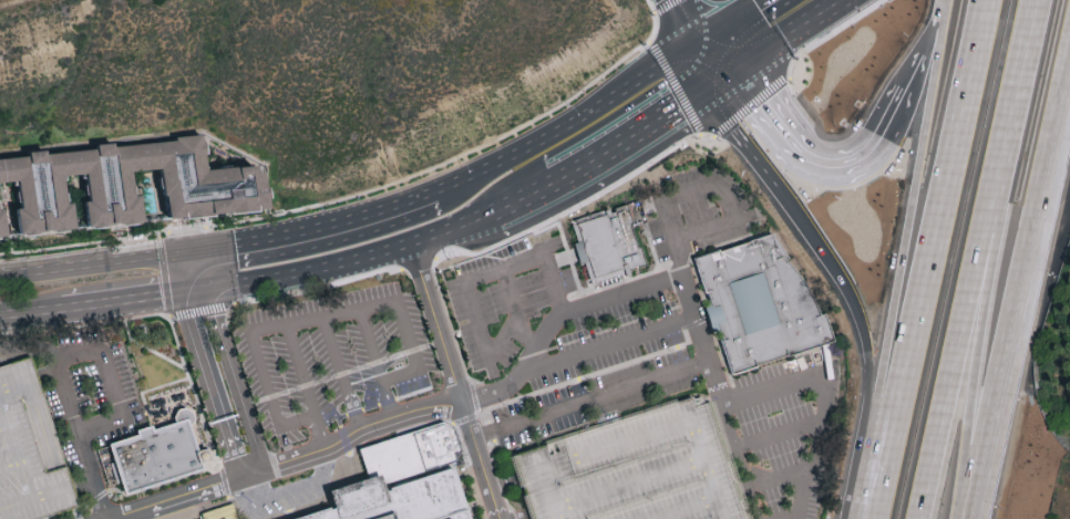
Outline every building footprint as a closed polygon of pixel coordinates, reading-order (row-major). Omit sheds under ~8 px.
[(7,234),(1,180),(19,178),(25,232),(76,226),(70,173),(87,171),(93,225),(143,219),(138,168),(165,165),(171,217),(273,205),(268,161),(211,168),(207,133),(0,156),(0,234),(7,234)] [(611,279),(585,288),(569,238),(566,226),(611,212),(630,207),(639,237),(650,268),(611,279)] [(815,303),(821,319),(827,316),(834,345),(814,352),(755,371),(747,374),(733,378),(731,371),(710,304),(696,260),(745,245),(774,236),(788,257),(782,259),(800,279),(813,299),(815,303)] [(11,444),(3,450),(9,451),(7,458),(13,462),(9,467),(31,470),(38,460),(40,447),(45,451),(52,441),(54,449),(57,450),(33,359),(0,368),(0,443),(11,444)] [(707,393),(747,518),(524,518),(504,458),(707,393)] [(198,444),(200,451),(209,449),(210,451),(214,464),(210,465),(205,465),(207,470),(143,491),(127,497),(123,494),(116,491),(109,492),(94,450),(115,444),(143,435),(178,424),(178,416),(181,412),(187,412),(194,413),(197,419),(194,427),(198,444)] [(462,508),(466,518),(326,518),(335,517),(332,509),(329,498),(344,492),(380,481),(384,498),(412,488),(451,476),(462,508)] [(232,511),(209,518),(235,518),(232,511)]
